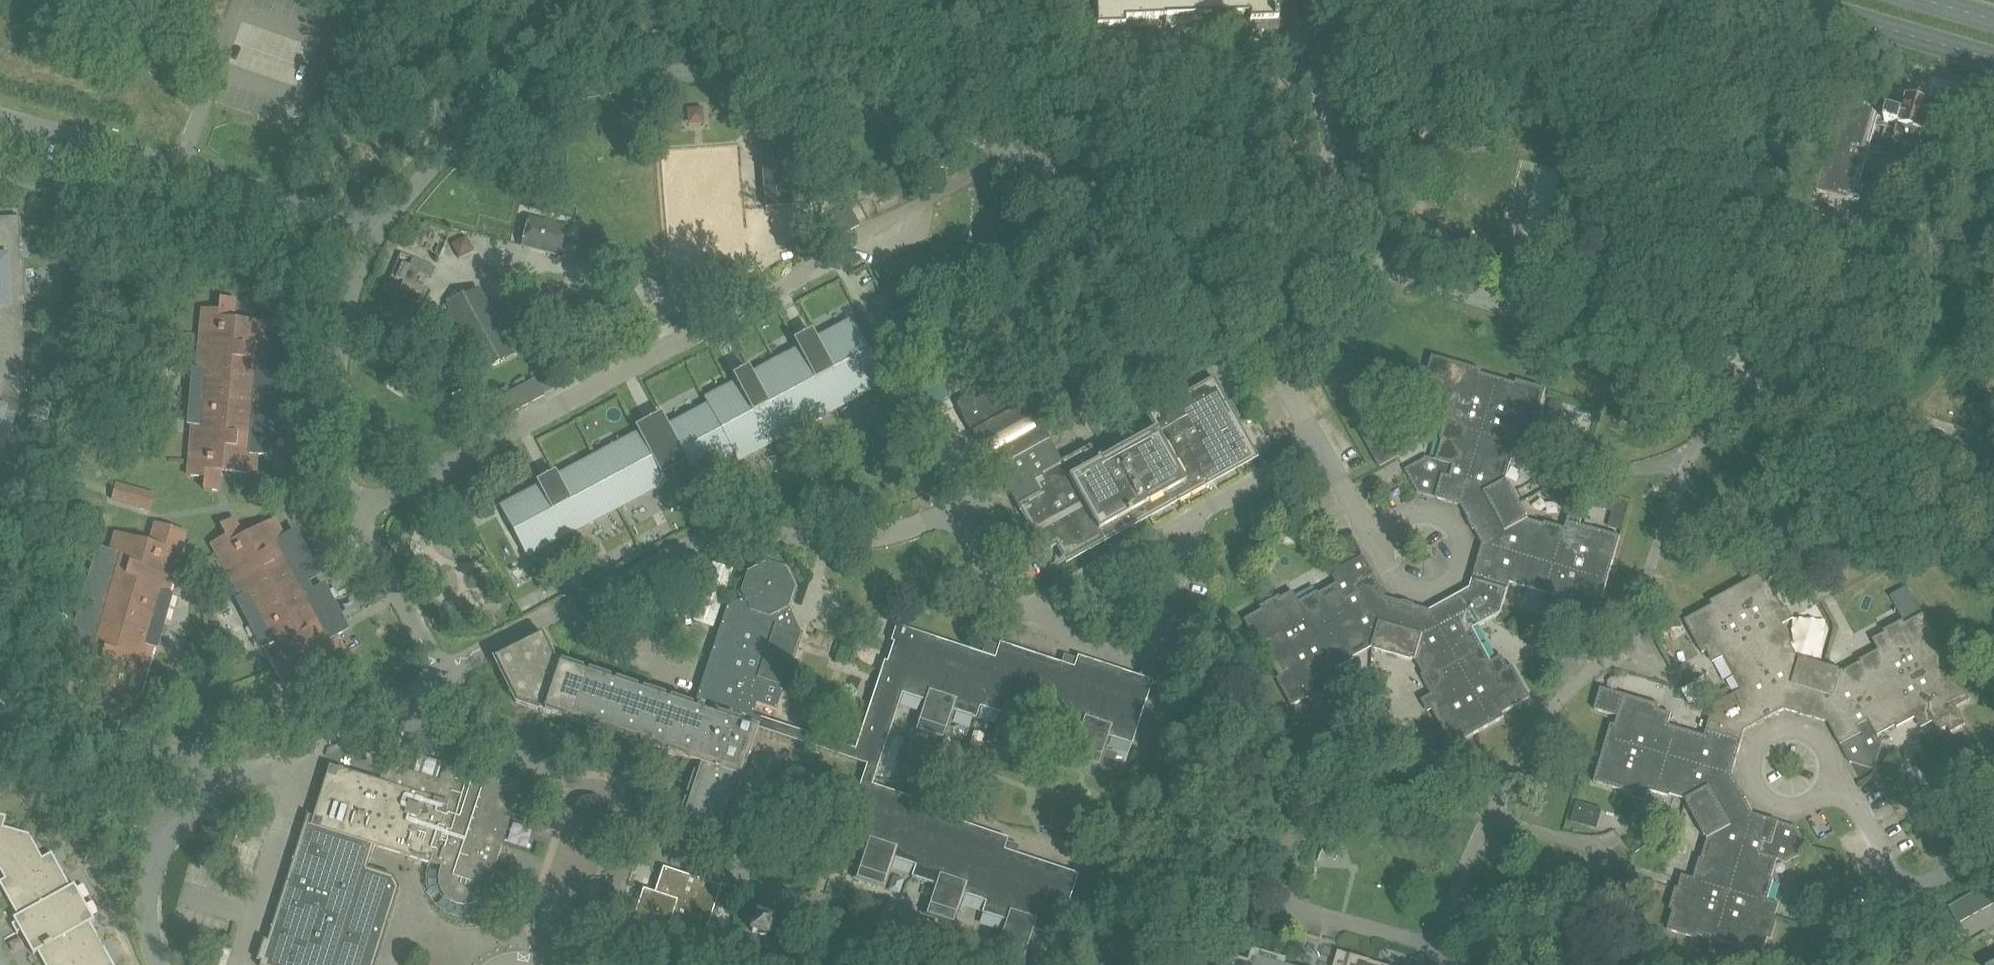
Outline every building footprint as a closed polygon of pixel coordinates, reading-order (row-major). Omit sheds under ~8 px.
[(1096,27),(1124,26),(1124,20),(1165,18),(1165,25),(1171,30),(1187,30),(1185,0),(1095,0),(1096,27)] [(1187,30),(1203,29),(1209,23),(1208,16),(1249,15),(1249,21),(1257,21),(1258,30),(1278,29),(1277,0),(1185,0),(1187,30)] [(1878,124),(1874,139),(1884,142),(1884,141),(1936,156),(1943,130),(1953,133),(1958,117),(1948,114),(1949,111),(1932,107),(1933,106),(1907,99),(1902,117),(1888,113),(1885,126),(1878,124)] [(1848,204),(1875,110),(1844,101),(1817,195),(1848,204)] [(792,140),(760,143),(765,207),(798,205),(792,140)] [(832,190),(807,192),(808,209),(833,207),(832,190)] [(850,208),(814,228),(823,244),(858,224),(850,208)] [(32,349),(32,348),(24,348),(22,305),(26,304),(24,260),(20,260),(19,240),(20,240),(20,241),(21,241),(20,215),(19,215),(19,220),(0,221),(0,350),(32,349)] [(529,220),(522,247),(561,257),(568,230),(529,220)] [(447,301),(482,367),(514,352),(477,285),(447,301)] [(633,292),(617,301),(636,336),(652,328),(633,292)] [(192,385),(191,398),(259,404),(260,394),(262,394),(262,391),(270,392),(274,344),(266,344),(268,324),(233,321),(233,320),(233,313),(235,301),(220,299),(219,312),(203,310),(197,372),(202,373),(201,386),(192,385)] [(536,481),(538,484),(501,504),(528,555),(586,524),(582,517),(605,505),(609,513),(667,482),(664,476),(687,463),(694,477),(735,456),(737,461),(806,425),(804,421),(825,410),(827,414),(884,385),(850,320),(817,337),(815,335),(794,347),(795,349),(752,372),(751,370),(732,380),(733,382),(704,397),(707,403),(670,423),(664,411),(634,427),(636,432),(559,473),(558,470),(536,481)] [(32,349),(0,350),(0,416),(1,414),(15,419),(29,374),(25,372),(32,349)] [(1480,373),(1481,370),(1434,357),(1428,378),(1442,382),(1436,402),(1450,406),(1440,440),(1449,442),(1444,462),(1471,469),(1497,378),(1480,373)] [(533,377),(498,396),(507,413),(542,393),(533,377)] [(993,472),(1000,467),(1020,503),(1016,505),(1043,553),(1056,546),(1065,564),(1258,458),(1213,378),(1146,415),(1160,442),(1128,460),(1125,454),(1101,467),(1090,446),(1060,463),(1048,441),(1049,441),(1028,402),(1017,408),(972,433),(993,472)] [(1497,378),(1471,469),(1499,477),(1505,458),(1514,461),(1524,427),(1538,431),(1545,410),(1540,408),(1546,389),(1517,380),(1516,384),(1497,378)] [(1017,408),(1002,380),(956,405),(972,433),(1017,408)] [(464,392),(453,397),(459,408),(469,402),(464,392)] [(261,404),(259,404),(191,398),(188,424),(193,425),(188,476),(205,478),(204,490),(218,492),(219,472),(220,472),(220,471),(254,474),(256,455),(264,455),(268,408),(260,407),(261,404)] [(1471,469),(1444,462),(1427,457),(1404,470),(1417,493),(1461,505),(1469,520),(1473,518),(1478,528),(1474,530),(1482,545),(1469,589),(1501,614),(1510,583),(1518,555),(1526,527),(1528,519),(1507,480),(1499,477),(1471,469)] [(116,485),(112,500),(150,511),(155,496),(116,485)] [(244,614),(250,625),(310,593),(305,583),(307,582),(306,580),(313,577),(290,534),(283,538),(274,521),(243,537),(243,536),(243,537),(233,519),(221,526),(227,537),(212,545),(241,600),(246,597),(252,609),(244,614)] [(1542,531),(1526,527),(1518,555),(1608,581),(1621,536),(1580,525),(1578,532),(1545,522),(1542,531)] [(99,602),(164,621),(172,596),(167,594),(185,533),(161,526),(155,525),(150,543),(150,544),(116,534),(111,553),(103,551),(90,597),(97,599),(97,601),(99,602)] [(1416,661),(1423,657),(1448,643),(1474,629),(1501,614),(1469,589),(1430,610),(1413,606),(1412,610),(1402,607),(1403,603),(1387,598),(1363,557),(1340,551),(1332,576),(1341,591),(1354,615),(1368,641),(1372,648),(1416,661)] [(1608,581),(1518,555),(1510,583),(1559,597),(1555,613),(1591,624),(1600,593),(1604,595),(1608,581)] [(726,608),(693,708),(757,729),(851,760),(855,750),(752,716),(763,683),(784,690),(803,633),(800,632),(789,610),(790,606),(796,589),(786,569),(765,563),(750,571),(749,570),(745,572),(738,593),(742,601),(726,608)] [(1777,613),(1783,610),(1763,573),(1723,595),(1767,677),(1793,663),(1785,649),(1793,644),(1777,613)] [(312,592),(310,593),(250,625),(262,648),(266,646),(290,692),(305,684),(311,695),(324,688),(314,671),(314,670),(345,654),(336,636),(343,633),(320,591),(313,594),(312,592)] [(1260,649),(1263,647),(1271,661),(1354,615),(1341,591),(1323,601),(1318,592),(1287,609),(1280,596),(1261,607),(1262,610),(1245,621),(1260,649)] [(1742,690),(1767,677),(1723,595),(1710,602),(1712,606),(1685,621),(1702,653),(1717,645),(1742,690)] [(164,621),(99,602),(96,612),(94,612),(93,615),(85,612),(72,658),(80,660),(74,679),(108,689),(108,690),(106,696),(112,698),(111,698),(136,705),(153,645),(148,644),(152,631),(161,633),(164,621)] [(1846,679),(1861,705),(1944,659),(1935,643),(1938,641),(1923,614),(1905,624),(1903,620),(1884,631),(1891,644),(1860,661),(1864,669),(1846,679)] [(1368,641),(1354,615),(1271,661),(1282,681),(1278,682),(1292,707),(1310,697),(1312,700),(1331,689),(1324,676),(1355,660),(1351,651),(1368,641)] [(893,643),(887,662),(910,670),(902,694),(923,701),(913,731),(943,741),(953,711),(976,719),(979,707),(994,658),(896,626),(890,642),(893,643)] [(1474,629),(1448,643),(1493,724),(1505,717),(1503,714),(1531,698),(1513,666),(1498,674),(1474,629)] [(720,841),(757,729),(693,708),(557,662),(542,633),(493,658),(516,703),(683,759),(682,763),(692,766),(694,763),(697,764),(677,826),(720,841)] [(1053,732),(1057,720),(1074,668),(1000,643),(994,658),(979,707),(1001,714),(991,744),(1021,754),(1031,724),(1053,732)] [(1432,710),(1452,747),(1493,724),(1448,643),(1423,657),(1431,671),(1422,676),(1439,707),(1432,710)] [(1077,656),(1074,668),(1057,720),(1079,728),(1069,758),(1099,767),(1109,738),(1131,745),(1152,681),(1077,656)] [(1742,690),(1714,706),(1745,731),(1785,709),(1801,714),(1803,710),(1813,713),(1812,717),(1828,722),(1850,762),(1875,770),(1882,745),(1874,730),(1861,705),(1846,679),(1843,672),(1799,659),(1793,663),(1767,677),(1742,690)] [(1861,705),(1874,730),(1892,720),(1897,729),(1927,712),(1939,732),(1948,728),(1951,733),(1966,725),(1956,708),(1970,701),(1956,674),(1953,675),(1944,659),(1861,705)] [(858,792),(868,795),(871,785),(902,694),(910,670),(887,662),(884,661),(855,750),(851,760),(866,765),(858,792)] [(1618,717),(1616,725),(1611,724),(1607,738),(1697,764),(1705,736),(1655,722),(1660,706),(1601,688),(1595,710),(1618,717)] [(1708,839),(1715,842),(1743,850),(1770,858),(1787,863),(1809,850),(1797,827),(1754,814),(1745,799),(1742,801),(1736,792),(1740,790),(1732,775),(1745,731),(1714,706),(1705,736),(1697,764),(1688,792),(1686,800),(1708,839)] [(1688,792),(1697,764),(1607,738),(1594,782),(1634,794),(1636,787),(1670,797),(1672,788),(1688,792)] [(260,964),(375,964),(382,943),(399,888),(409,857),(423,861),(430,863),(430,862),(445,867),(443,873),(443,875),(442,878),(442,880),(442,883),(443,885),(444,888),(445,890),(446,892),(448,894),(450,896),(452,898),(454,899),(456,900),(459,901),(461,901),(464,901),(466,901),(469,901),(471,900),(474,899),(476,898),(478,896),(480,895),(482,893),(483,891),(484,888),(485,886),(490,872),(493,873),(498,858),(502,845),(498,844),(499,842),(505,822),(520,826),(524,815),(509,810),(517,786),(510,784),(503,782),(499,781),(471,772),(445,764),(442,772),(439,782),(413,774),(394,768),(388,785),(381,782),(375,781),(329,766),(311,825),(304,823),(300,837),(285,883),(267,942),(261,962),(260,964)] [(416,764),(413,774),(439,782),(442,772),(416,764)] [(933,805),(871,785),(868,795),(858,792),(841,842),(864,849),(854,880),(884,889),(893,859),(915,866),(916,867),(927,832),(924,831),(930,813),(931,813),(933,805)] [(1933,828),(1960,813),(1950,796),(1923,811),(1933,828)] [(985,902),(986,902),(1003,850),(1004,850),(1008,839),(931,813),(930,813),(924,831),(927,832),(916,867),(915,866),(911,878),(934,885),(924,915),(954,925),(964,895),(985,902)] [(0,871),(4,879),(0,882),(0,885),(17,916),(13,918),(15,923),(11,925),(16,934),(20,931),(33,954),(37,952),(44,964),(113,964),(90,923),(94,920),(74,884),(70,887),(51,853),(42,858),(29,835),(3,827),(6,817),(0,815),(0,871)] [(1743,850),(1715,842),(1709,861),(1700,858),(1690,892),(1676,888),(1670,909),(1673,911),(1668,930),(1693,938),(1694,935),(1716,941),(1743,850)] [(1078,874),(1004,850),(1003,850),(986,902),(985,902),(981,914),(1004,921),(994,951),(1024,961),(1034,931),(1057,939),(1078,874)] [(1770,858),(1743,850),(1716,941),(1733,946),(1732,950),(1762,958),(1768,939),(1772,940),(1778,918),(1764,914),(1774,880),(1765,877),(1770,858)] [(661,948),(697,960),(721,887),(663,868),(653,896),(656,897),(653,905),(640,901),(637,910),(630,933),(662,944),(661,948)] [(1950,906),(1959,922),(1993,903),(1993,901),(1986,887),(1950,906)] [(770,924),(756,919),(752,933),(765,937),(770,924)] [(1285,960),(1254,951),(1250,963),(1239,960),(1229,964),(1284,964),(1285,960)] [(1370,962),(1369,964),(1355,960),(1355,958),(1339,953),(1335,964),(1381,964),(1370,962)]
